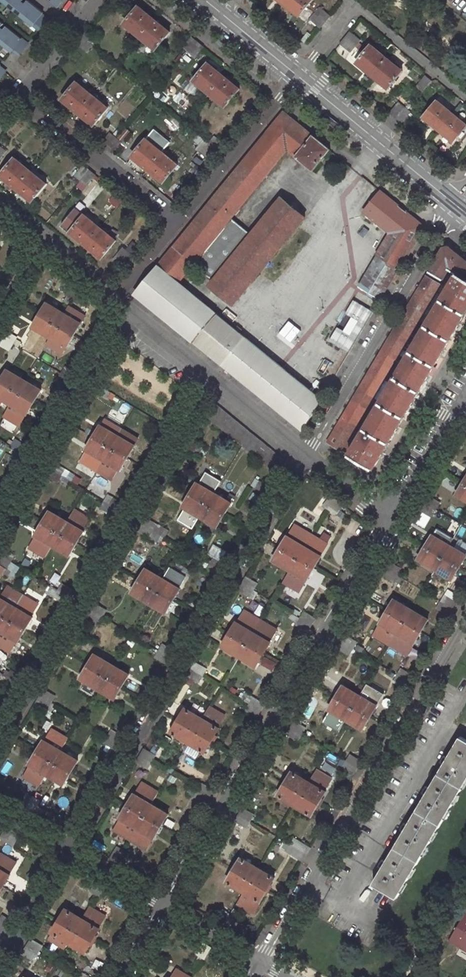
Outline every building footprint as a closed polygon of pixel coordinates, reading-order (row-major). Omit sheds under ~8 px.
[(15,11),(22,3),(24,0),(2,0),(15,11)] [(300,16),(307,7),(298,0),(287,0),(285,4),(300,16)] [(22,3),(15,11),(39,30),(48,20),(42,15),(43,13),(28,1),(25,5),(22,3)] [(154,20),(138,7),(125,24),(141,37),(154,20)] [(329,18),(318,9),(315,14),(314,15),(324,24),(329,18)] [(314,15),(309,22),(319,30),(324,24),(314,15)] [(157,50),(170,33),(154,20),(141,37),(157,50)] [(0,29),(0,41),(12,51),(13,50),(19,55),(28,44),(7,27),(3,31),(0,29)] [(361,40),(351,31),(346,37),(356,46),(361,40)] [(96,40),(86,32),(82,38),(92,46),(96,40)] [(194,39),(188,34),(179,45),(185,50),(194,39)] [(346,37),(341,43),(351,52),(356,46),(346,37)] [(82,38),(77,44),(86,52),(92,46),(82,38)] [(191,55),(200,44),(194,39),(185,50),(191,55)] [(388,59),(372,46),(365,53),(382,67),(388,59)] [(365,53),(358,62),(375,75),(382,67),(365,53)] [(398,80),(405,73),(388,59),(382,67),(398,80)] [(223,76),(208,63),(194,80),(210,93),(223,76)] [(375,75),(391,89),(398,80),(382,67),(375,75)] [(226,106),(240,89),(223,76),(210,93),(226,106)] [(427,76),(418,88),(420,89),(424,92),(433,81),(427,76)] [(93,96),(77,83),(63,100),(79,113),(93,96)] [(95,126),(108,109),(93,96),(79,113),(95,126)] [(399,102),(390,112),(397,118),(405,108),(399,102)] [(438,102),(431,110),(446,122),(453,113),(438,102)] [(397,118),(404,123),(412,113),(405,108),(397,118)] [(446,122),(431,110),(425,118),(439,130),(446,122)] [(295,155),(312,135),(284,112),(158,266),(179,283),(194,264),(231,218),(288,149),(295,155)] [(465,128),(465,124),(453,113),(446,122),(461,134),(465,128)] [(439,130),(454,142),(461,134),(446,122),(439,130)] [(108,133),(100,143),(106,148),(114,138),(108,133)] [(312,135),(295,155),(313,170),(330,150),(312,135)] [(220,151),(225,145),(214,137),(210,142),(220,151)] [(106,148),(113,153),(121,143),(114,138),(106,148)] [(162,153),(146,140),(132,157),(148,170),(162,153)] [(204,149),(215,158),(220,151),(210,142),(204,149)] [(164,183),(178,166),(162,153),(148,170),(164,183)] [(15,159),(8,168),(23,180),(30,171),(15,159)] [(72,178),(85,188),(96,174),(83,164),(72,178)] [(23,180),(8,168),(2,176),(17,188),(23,180)] [(32,201),(46,184),(30,171),(23,180),(17,188),(32,201)] [(381,192),(364,213),(389,232),(357,287),(379,298),(422,225),(381,192)] [(252,235),(215,281),(238,299),(304,217),(282,199),(252,235)] [(85,215),(71,233),(86,245),(93,236),(100,227),(85,215)] [(215,281),(252,235),(231,218),(194,264),(215,281)] [(116,240),(100,227),(93,236),(109,249),(116,240)] [(93,236),(86,245),(102,258),(109,249),(93,236)] [(465,283),(465,262),(447,247),(441,247),(427,271),(446,284),(452,274),(465,283)] [(148,279),(144,283),(136,294),(194,341),(217,313),(179,283),(158,266),(148,279)] [(446,284),(346,454),(375,469),(465,312),(465,283),(452,274),(446,284)] [(424,276),(327,442),(342,451),(439,284),(424,276)] [(73,284),(65,294),(71,299),(80,289),(73,284)] [(71,299),(77,304),(85,294),(80,289),(71,299)] [(348,351),(373,310),(354,299),(329,340),(348,351)] [(47,304),(40,315),(56,325),(63,313),(47,304)] [(80,323),(63,313),(56,325),(73,335),(80,323)] [(217,313),(194,341),(299,428),(322,401),(217,313)] [(56,325),(40,315),(33,327),(49,337),(56,325)] [(66,347),(73,335),(56,325),(49,337),(66,347)] [(13,344),(17,337),(5,330),(1,337),(13,344)] [(8,351),(13,344),(1,337),(0,338),(0,346),(8,351)] [(77,373),(65,366),(61,373),(73,380),(77,373)] [(7,370),(1,381),(17,391),(24,380),(7,370)] [(61,373),(57,380),(69,387),(73,380),(61,373)] [(40,390),(24,380),(17,391),(34,401),(40,390)] [(1,381),(0,382),(0,397),(10,403),(17,391),(1,381)] [(26,413),(34,401),(17,391),(10,403),(3,415),(19,424),(26,413)] [(100,426),(93,437),(112,449),(119,437),(100,426)] [(123,430),(119,437),(112,449),(128,458),(135,446),(134,446),(138,439),(123,430)] [(196,435),(191,442),(203,448),(207,441),(196,435)] [(112,449),(93,437),(86,450),(104,461),(112,449)] [(32,449),(20,442),(17,449),(28,456),(32,449)] [(17,449),(13,456),(24,462),(28,456),(17,449)] [(120,471),(128,458),(112,449),(104,461),(97,473),(112,482),(119,470),(120,471)] [(64,469),(53,462),(49,469),(61,476),(64,469)] [(57,483),(61,476),(49,469),(45,476),(57,483)] [(197,484),(190,495),(208,506),(215,494),(221,484),(205,475),(199,485),(197,484)] [(256,489),(268,496),(272,489),(260,482),(256,489)] [(464,483),(456,496),(465,502),(465,484),(464,483)] [(231,503),(215,494),(208,506),(224,515),(231,503)] [(208,506),(190,495),(183,507),(201,518),(208,506)] [(330,495),(322,505),(328,509),(329,510),(337,500),(330,495)] [(441,503),(429,496),(425,503),(437,510),(441,503)] [(124,506),(113,499),(109,506),(121,513),(124,506)] [(329,510),(335,515),(343,505),(337,500),(329,510)] [(425,503),(421,510),(432,517),(437,510),(425,503)] [(109,506),(105,513),(116,520),(121,513),(109,506)] [(217,527),(224,515),(208,506),(201,518),(217,527)] [(75,510),(67,522),(61,534),(77,544),(84,532),(82,531),(89,519),(75,510)] [(50,512),(43,523),(61,534),(67,522),(50,512)] [(157,525),(146,518),(142,524),(154,530),(157,525)] [(61,534),(43,523),(36,535),(54,546),(61,534)] [(142,524),(138,532),(149,539),(154,530),(142,524)] [(70,555),(77,544),(61,534),(54,546),(70,555)] [(313,534),(305,547),(299,558),(315,567),(321,556),(321,555),(328,543),(313,534)] [(287,536),(281,547),(299,558),(305,547),(287,536)] [(432,536),(426,547),(443,557),(450,546),(432,536)] [(450,546),(443,557),(460,566),(465,556),(450,546)] [(299,558),(281,547),(273,559),(291,570),(299,558)] [(443,557),(426,547),(418,559),(436,569),(443,557)] [(2,549),(0,552),(0,557),(10,563),(14,556),(2,549)] [(1,577),(10,563),(0,557),(0,576),(1,577)] [(452,579),(460,566),(443,557),(436,569),(452,579)] [(307,580),(315,567),(299,558),(291,570),(307,580)] [(222,572),(226,566),(214,559),(211,565),(222,572)] [(402,569),(390,562),(386,568),(398,575),(402,569)] [(206,572),(218,580),(222,572),(211,565),(206,572)] [(386,568),(382,575),(393,582),(398,575),(386,568)] [(146,569),(139,580),(157,591),(164,580),(146,569)] [(258,584),(247,578),(243,584),(254,591),(258,584)] [(157,591),(139,580),(131,593),(150,604),(157,591)] [(179,589),(164,580),(157,591),(173,600),(179,589)] [(243,584),(239,591),(250,598),(254,591),(243,584)] [(69,598),(73,592),(61,585),(57,591),(69,598)] [(53,599),(64,606),(69,598),(57,591),(53,599)] [(165,613),(173,600),(157,591),(150,604),(165,613)] [(453,609),(457,603),(445,596),(442,602),(453,609)] [(9,620),(16,609),(0,599),(0,615),(9,620)] [(394,600),(387,612),(404,622),(411,610),(394,600)] [(437,609),(449,616),(453,609),(442,602),(437,609)] [(106,611),(95,604),(91,610),(103,616),(106,611)] [(32,618),(16,609),(9,620),(25,630),(32,618)] [(91,610),(87,617),(98,624),(103,616),(91,610)] [(404,622),(421,632),(428,621),(411,610),(404,622)] [(312,625),(316,618),(304,612),(301,618),(312,625)] [(404,622),(387,612),(380,624),(373,636),(390,646),(397,634),(404,622)] [(0,615),(0,635),(2,632),(9,620),(0,615)] [(296,625),(308,632),(312,625),(301,618),(296,625)] [(18,641),(25,630),(9,620),(2,632),(18,641)] [(262,620),(255,632),(248,643),(264,653),(271,641),(270,641),(277,629),(262,620)] [(236,621),(230,633),(248,643),(255,632),(236,621)] [(414,644),(421,632),(404,622),(397,634),(414,644)] [(248,643),(230,633),(222,645),(240,656),(248,643)] [(357,643),(346,636),(342,642),(353,649),(357,643)] [(342,642),(337,650),(349,656),(353,649),(342,642)] [(256,665),(264,653),(248,643),(240,656),(256,665)] [(171,658),(175,651),(163,645),(159,651),(171,658)] [(155,658),(167,665),(171,658),(159,651),(155,658)] [(94,655),(88,666),(106,677),(112,666),(94,655)] [(207,669),(196,663),(192,669),(203,676),(207,669)] [(106,677),(88,666),(80,678),(99,689),(106,677)] [(128,675),(112,666),(106,677),(121,686),(128,675)] [(192,669),(188,676),(199,683),(203,676),(192,669)] [(409,683),(413,677),(402,670),(398,676),(409,683)] [(17,684),(21,677),(9,671),(6,677),(17,684)] [(393,683),(405,690),(409,683),(398,676),(393,683)] [(17,684),(6,677),(1,684),(13,691),(17,684)] [(114,698),(121,686),(106,677),(99,689),(114,698)] [(354,707),(371,717),(377,707),(384,695),(367,685),(360,697),(354,707)] [(354,707),(360,697),(343,687),(337,697),(354,707)] [(56,695),(44,688),(40,695),(52,702),(56,695)] [(40,695),(36,702),(48,708),(52,702),(40,695)] [(262,710),(265,703),(254,697),(250,703),(262,710)] [(354,707),(337,697),(329,710),(346,720),(354,707)] [(245,710),(257,717),(262,710),(250,703),(245,710)] [(363,730),(371,717),(354,707),(346,720),(363,730)] [(185,709),(178,720),(196,730),(203,719),(185,709)] [(219,729),(203,719),(196,730),(212,740),(219,729)] [(196,730),(178,720),(171,732),(189,743),(196,730)] [(306,728),(294,721),(291,728),(302,735),(306,728)] [(291,728),(286,735),(298,742),(302,735),(291,728)] [(43,740),(36,751),(54,762),(61,751),(68,739),(51,729),(44,740),(43,740)] [(120,743),(124,736),(112,729),(108,736),(120,743)] [(205,753),(212,740),(196,730),(189,743),(205,753)] [(104,743),(116,750),(120,743),(108,736),(104,743)] [(373,883),(397,897),(465,782),(465,740),(460,737),(449,757),(444,754),(440,762),(444,764),(430,787),(426,785),(422,792),(426,795),(408,825),(404,822),(400,829),(404,832),(386,862),(382,860),(378,866),(382,869),(373,883)] [(156,756),(145,749),(141,755),(152,762),(156,756)] [(54,762),(36,751),(29,764),(47,775),(54,762)] [(77,760),(61,751),(54,762),(70,772),(77,760)] [(141,755),(136,763),(148,769),(152,762),(141,755)] [(358,768),(362,762),(350,755),(347,761),(358,768)] [(358,768),(347,761),(342,768),(354,775),(358,768)] [(62,784),(70,772),(54,762),(47,775),(62,784)] [(316,770),(309,782),(302,793),(319,803),(326,792),(324,791),(331,779),(316,770)] [(292,772),(286,783),(302,793),(309,782),(292,772)] [(210,797),(214,790),(202,783),(199,790),(210,797)] [(302,793),(286,783),(278,796),(295,806),(302,793)] [(194,797),(206,804),(210,797),(199,790),(194,797)] [(26,793),(20,804),(27,808),(33,798),(26,793)] [(134,793),(127,805),(145,815),(152,804),(134,793)] [(311,816),(319,803),(302,793),(295,806),(311,816)] [(40,802),(33,798),(27,808),(34,813),(40,802)] [(169,814),(152,804),(145,815),(162,825),(169,814)] [(145,815),(127,805),(120,817),(121,817),(114,829),(131,839),(138,828),(145,815)] [(255,814),(243,807),(239,813),(251,820),(255,814)] [(239,813),(235,821),(247,828),(251,820),(239,813)] [(145,815),(138,828),(131,839),(146,849),(153,837),(154,837),(162,825),(145,815)] [(14,831),(7,827),(0,839),(7,842),(14,831)] [(20,835),(14,831),(7,842),(14,846),(20,835)] [(307,854),(311,848),(299,841),(296,847),(307,854)] [(117,847),(111,858),(117,862),(124,851),(117,847)] [(291,855),(302,862),(303,861),(307,854),(296,847),(291,855)] [(131,855),(124,851),(117,862),(124,866),(131,855)] [(3,887),(9,876),(16,864),(0,854),(0,886),(3,887)] [(240,858),(234,869),(251,879),(257,868),(240,858)] [(274,879),(257,868),(251,879),(268,889),(274,879)] [(251,879),(234,869),(226,882),(243,892),(251,879)] [(255,912),(268,889),(251,879),(243,892),(236,904),(243,908),(246,907),(255,912)] [(103,884),(96,880),(90,892),(96,896),(103,884)] [(103,900),(110,888),(103,884),(96,896),(103,900)] [(76,931),(92,941),(100,928),(99,928),(106,916),(90,906),(83,918),(76,931)] [(66,909),(59,921),(76,931),(83,918),(66,909)] [(223,910),(216,920),(224,925),(230,914),(223,910)] [(465,951),(465,912),(449,941),(465,951)] [(224,925),(230,929),(236,918),(230,914),(224,925)] [(76,931),(59,921),(52,932),(69,942),(76,931)] [(10,928),(0,922),(0,931),(6,935),(10,928)] [(86,952),(92,941),(76,931),(69,942),(86,952)] [(42,947),(30,940),(26,948),(37,954),(42,947)] [(211,947),(204,943),(197,955),(204,959),(211,947)] [(211,963),(218,951),(217,951),(211,947),(204,959),(211,963)] [(37,954),(26,948),(22,954),(33,961),(37,954)]
